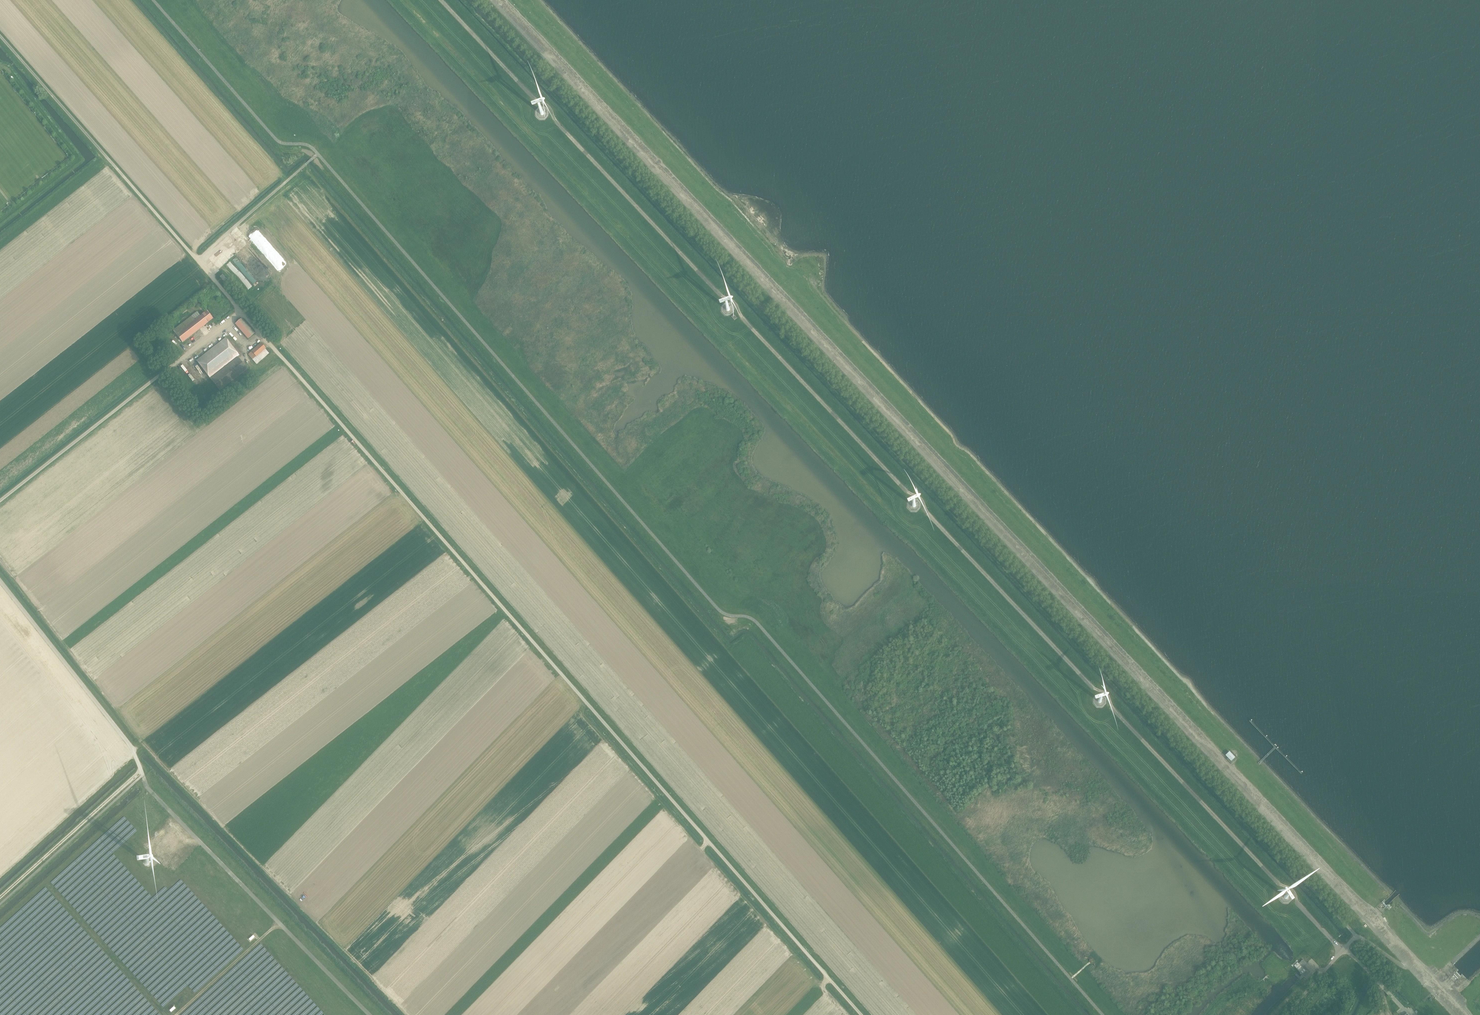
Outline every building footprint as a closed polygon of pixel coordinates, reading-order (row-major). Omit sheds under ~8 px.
[(207,311),(201,316),(197,312),(192,316),(173,331),(182,342),(213,319),(207,311)] [(248,339),(254,333),(242,318),(235,324),(248,339)] [(210,378),(220,391),(247,369),(238,357),(239,355),(226,338),(196,361),(210,378)] [(261,343),(255,348),(248,354),(256,364),(269,353),(265,349),(266,348),(261,343)] [(1229,752),(1226,755),(1231,761),(1235,758),(1229,752)] [(1298,961),(1294,964),(1303,973),(1306,970),(1303,966),(1307,962),(1303,958),(1299,962),(1298,961)]
